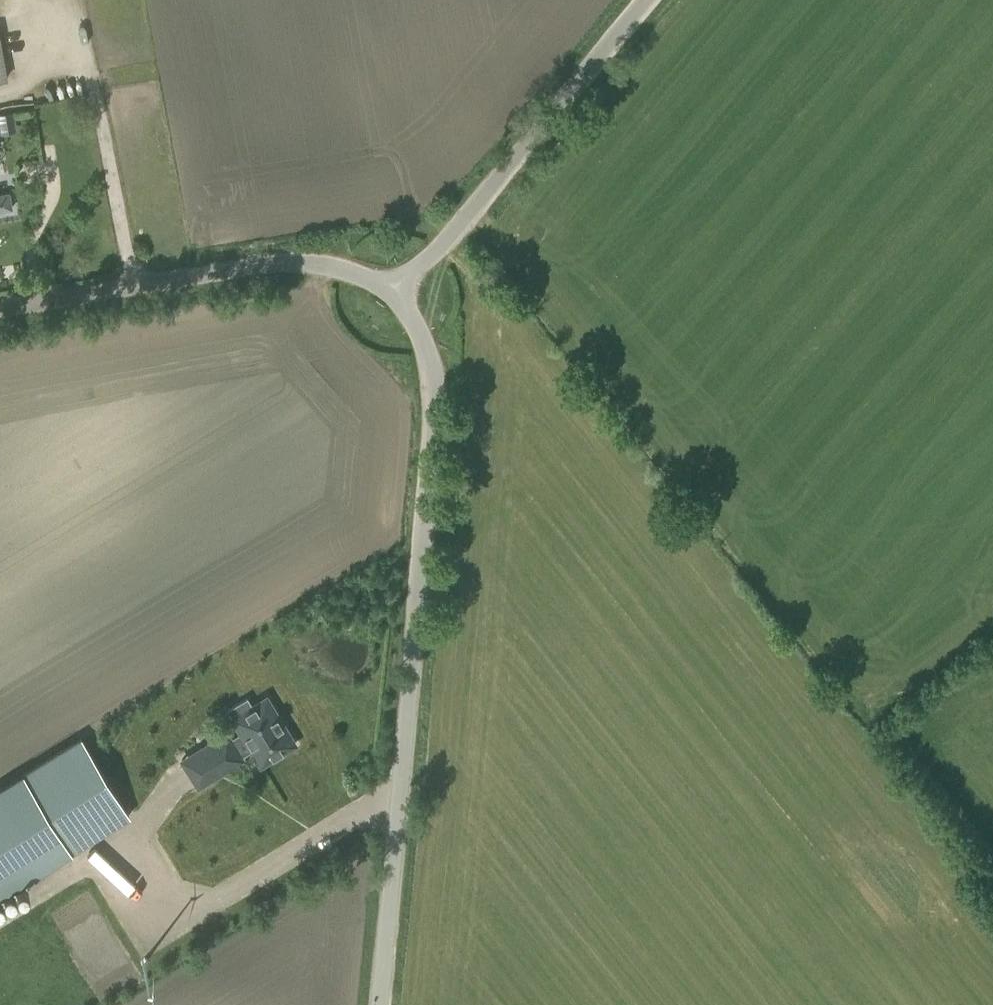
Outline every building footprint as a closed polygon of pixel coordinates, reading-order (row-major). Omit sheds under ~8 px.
[(16,131),(13,111),(0,114),(0,134),(16,131)] [(11,208),(8,193),(0,194),(0,210),(11,208)] [(247,698),(247,697),(227,709),(231,715),(228,717),(238,733),(232,737),(227,729),(201,745),(219,776),(246,760),(243,755),(249,751),(259,768),(298,745),(267,694),(251,704),(247,698)] [(130,816),(81,736),(0,786),(0,896),(130,816)]
